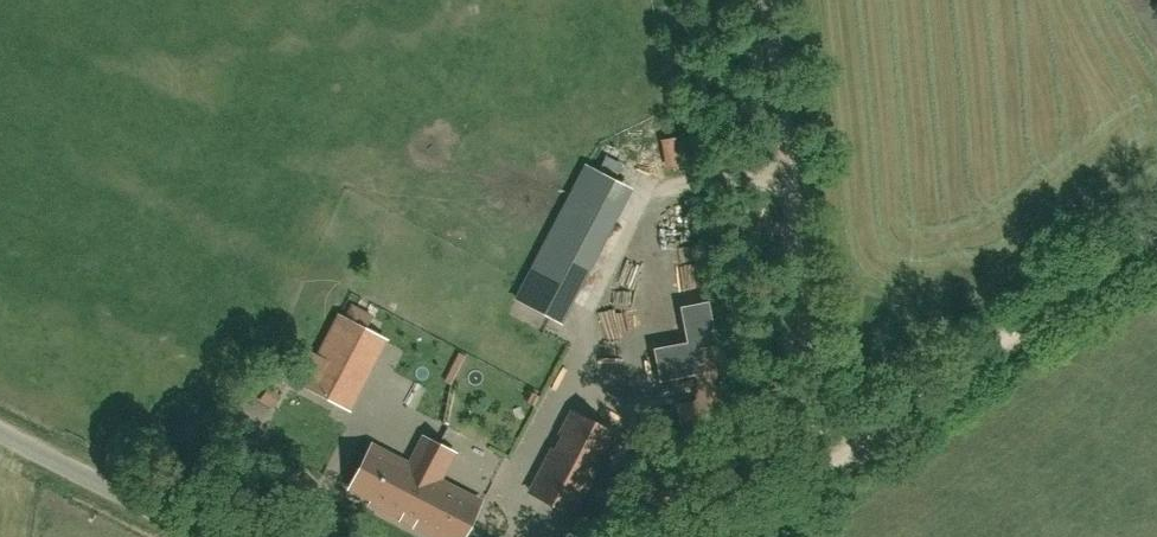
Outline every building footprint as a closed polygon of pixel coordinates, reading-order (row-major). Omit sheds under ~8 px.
[(597,231),(621,183),(587,165),(562,213),(517,299),(551,317),(597,231)] [(336,402),(373,331),(340,313),(303,384),(336,402)] [(719,368),(717,369),(700,372),(700,373),(705,400),(696,401),(677,404),(682,435),(728,427),(719,370),(719,368)] [(266,390),(261,399),(273,406),(278,397),(266,390)] [(574,513),(584,494),(615,435),(577,415),(573,413),(572,412),(571,413),(560,434),(560,435),(561,436),(565,438),(558,451),(554,449),(553,448),(552,449),(542,470),(541,471),(531,491),(530,492),(531,493),(551,503),(552,503),(572,514),(573,514),(574,513)] [(426,433),(412,460),(375,441),(352,485),(373,496),(386,502),(384,504),(403,514),(408,505),(415,491),(427,468),(441,440),(426,433)] [(467,526),(473,514),(482,497),(441,475),(456,448),(441,440),(427,468),(415,491),(408,505),(403,514),(447,536),(461,536),(467,526)]
